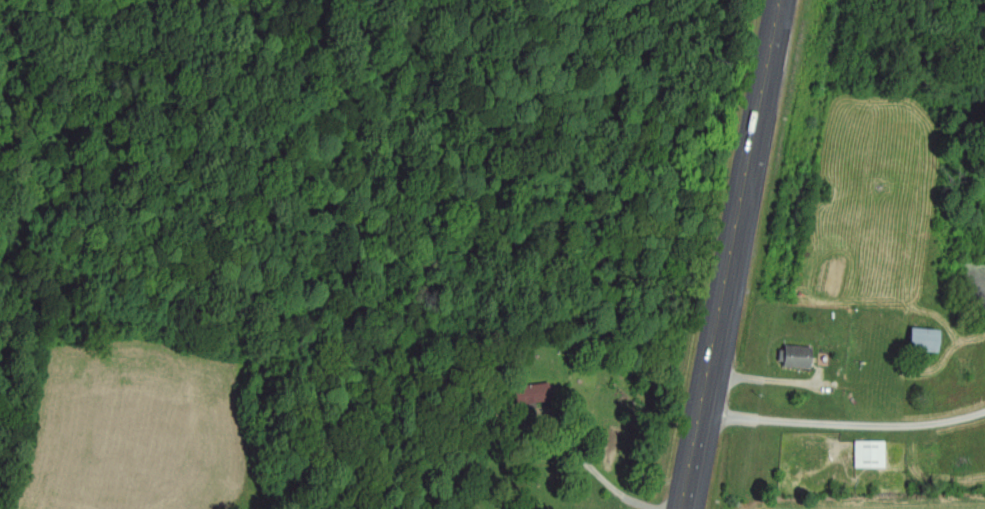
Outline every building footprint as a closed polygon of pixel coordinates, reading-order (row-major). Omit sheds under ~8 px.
[(938,354),(941,331),(913,327),(909,350),(938,354)] [(782,367),(812,368),(813,348),(783,346),(782,367)] [(857,441),(857,469),(887,468),(887,441),(857,441)]
